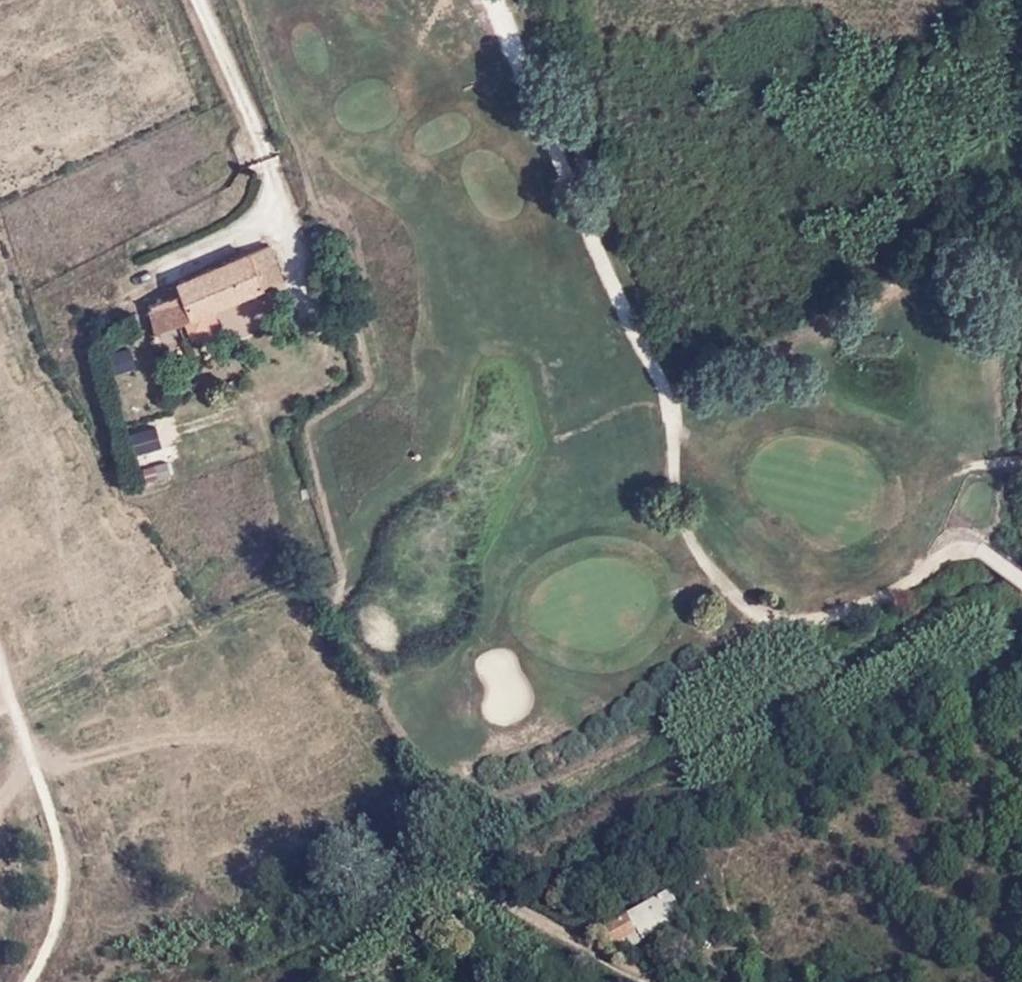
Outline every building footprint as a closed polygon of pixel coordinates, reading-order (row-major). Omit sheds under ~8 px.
[(272,270),(261,241),(175,272),(176,288),(146,299),(155,324),(181,314),(189,335),(209,328),(197,297),(272,270)] [(132,343),(103,353),(115,367),(138,360),(132,343)] [(155,421),(126,427),(130,447),(160,443),(155,421)] [(169,462),(143,468),(146,481),(173,474),(169,462)] [(676,883),(597,928),(611,953),(690,907),(676,883)]
